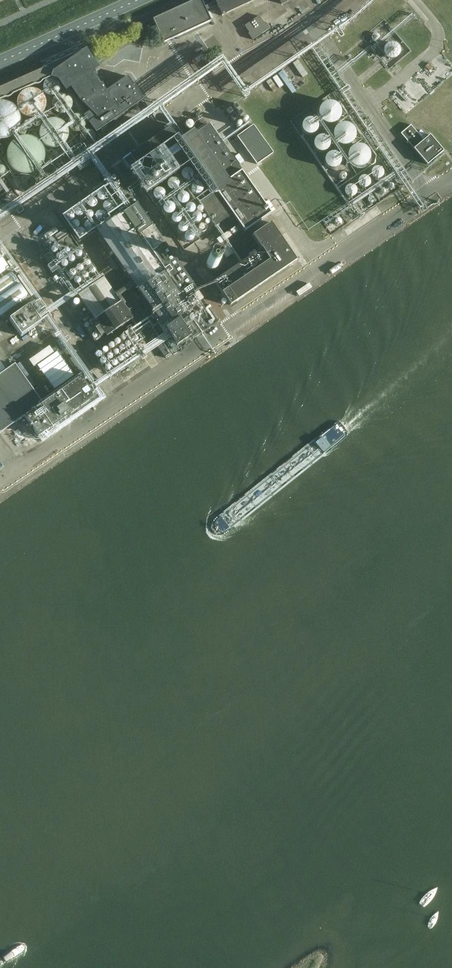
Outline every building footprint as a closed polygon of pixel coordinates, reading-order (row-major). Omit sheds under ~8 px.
[(153,19),(163,43),(211,21),(201,0),(195,0),(153,19)] [(222,16),(257,0),(214,0),(222,16)] [(248,34),(252,40),(269,28),(265,22),(264,23),(259,16),(244,26),(249,33),(248,34)] [(370,37),(370,38),(370,39),(371,40),(372,41),(373,41),(374,41),(375,41),(376,41),(377,40),(378,40),(378,39),(378,37),(378,36),(378,35),(377,35),(376,34),(375,33),(374,33),(373,33),(372,34),(371,34),(371,35),(370,36),(370,37)] [(383,51),(383,53),(384,55),(385,57),(387,58),(389,59),(391,59),(393,59),(395,59),(397,57),(398,56),(399,54),(399,52),(399,50),(398,48),(397,46),(396,44),(394,43),(391,43),(389,43),(387,44),(386,45),(384,47),(383,49),(383,51)] [(5,98),(7,98),(9,98),(11,96),(12,95),(13,95),(35,85),(36,85),(38,85),(40,84),(41,83),(43,81),(50,78),(58,80),(65,91),(70,88),(80,101),(90,111),(83,116),(88,124),(89,123),(96,133),(144,99),(128,76),(106,91),(102,83),(95,73),(96,73),(94,71),(99,68),(86,49),(53,71),(45,67),(0,87),(0,100),(5,98)] [(42,87),(42,90),(43,92),(44,94),(46,95),(48,96),(51,97),(53,97),(55,96),(57,95),(59,93),(60,91),(60,88),(60,86),(59,84),(58,82),(56,80),(54,79),(51,79),(49,79),(47,80),(45,81),(43,83),(42,85),(42,87)] [(16,104),(17,107),(18,111),(20,114),(23,117),(27,119),(31,119),(35,119),(38,118),(42,115),(44,112),(46,109),(46,105),(46,101),(45,97),(42,94),(39,92),(36,90),(32,89),(28,90),(24,91),(21,93),(19,96),(17,100),(16,104)] [(51,104),(51,107),(52,110),(53,112),(56,114),(58,115),(61,115),(63,115),(66,114),(68,113),(70,110),(71,108),(72,105),(71,103),(70,100),(69,98),(67,96),(64,95),(62,94),(59,95),(56,96),(54,97),(52,99),(51,102),(51,104)] [(1,140),(5,139),(10,138),(14,135),(17,131),(19,127),(20,122),(20,117),(18,113),(15,109),(12,105),(7,103),(2,102),(0,103),(0,140),(1,140)] [(317,113),(318,116),(319,119),(320,121),(323,123),(325,125),(328,125),(331,125),(334,124),(336,122),(338,120),(339,117),(340,114),(340,111),(339,109),(337,106),(335,104),(332,103),(329,103),(326,103),(323,104),(321,106),(319,108),(318,110),(317,113)] [(67,124),(67,126),(68,128),(69,130),(71,132),(73,133),(76,133),(78,133),(80,132),(82,131),(84,129),(85,127),(85,125),(85,122),(84,120),(83,118),(81,117),(79,116),(77,115),(74,115),(72,116),(70,118),(69,119),(68,121),(67,124)] [(300,127),(301,129),(301,131),(303,133),(304,134),(306,135),(308,136),(310,135),(312,135),(314,133),(316,132),(316,130),(317,128),(317,126),(316,124),(315,122),(313,120),(311,120),(309,119),(307,119),(305,120),(303,121),(302,123),(301,125),(300,127)] [(39,134),(39,138),(40,142),(43,145),(46,147),(49,149),(53,150),(57,149),(61,148),(64,146),(67,143),(68,139),(69,135),(69,132),(67,128),(65,125),(62,122),(58,121),(55,120),(51,120),(47,121),(44,124),(41,127),(39,130),(39,134)] [(185,125),(185,126),(185,127),(186,128),(187,129),(188,130),(189,130),(190,130),(192,129),(193,128),(194,127),(194,126),(194,124),(193,123),(193,122),(192,122),(191,121),(190,121),(188,121),(187,121),(186,122),(186,123),(185,124),(185,125)] [(170,127),(121,161),(128,171),(145,196),(193,161),(215,192),(199,203),(215,227),(233,214),(245,232),(272,213),(242,171),(236,163),(236,162),(215,132),(209,124),(195,133),(193,130),(180,139),(178,137),(177,138),(170,127)] [(332,135),(332,138),(333,140),(335,143),(337,145),(340,146),(343,146),(346,146),(349,145),(351,144),(353,141),(354,139),(355,136),(354,133),(353,130),(352,128),(349,126),(347,125),(344,124),(341,124),(338,125),(336,127),(334,129),(333,132),(332,135)] [(411,124),(401,132),(427,163),(443,149),(430,132),(426,135),(421,129),(417,131),(411,124)] [(237,137),(257,165),(273,153),(253,125),(237,137)] [(78,138),(78,141),(79,143),(80,145),(82,146),(84,147),(86,148),(89,148),(91,147),(93,146),(94,144),(95,142),(96,139),(96,137),(95,135),(93,133),(92,131),(90,130),(87,130),(85,130),(83,131),(81,132),(79,134),(78,136),(78,138)] [(313,145),(313,147),(313,149),(315,150),(316,152),(318,153),(320,153),(323,153),(325,152),(326,151),(328,149),(329,147),(329,145),(329,143),(328,141),(327,139),(325,138),(323,137),(321,137),(319,137),(317,138),(315,139),(314,141),(313,142),(313,145)] [(7,156),(7,161),(9,166),(12,170),(15,173),(20,175),(25,176),(30,175),(34,174),(38,171),(41,167),(43,163),(44,158),(44,153),(42,148),(39,144),(36,141),(31,139),(26,138),(22,139),(17,140),(13,143),(10,147),(8,151),(7,156)] [(346,156),(347,159),(348,162),(349,164),(352,166),(354,167),(357,168),(360,168),(363,167),(365,165),(367,163),(368,160),(369,157),(369,154),(368,151),(366,149),(364,147),(361,146),(358,145),(355,146),(352,147),(350,148),(348,151),(347,153),(346,156)] [(324,161),(324,163),(325,165),(326,167),(328,169),(330,170),(332,170),(334,170),(336,169),(338,168),(339,166),(340,164),(341,162),(340,160),(340,158),(338,156),(337,155),(335,154),(333,153),(331,154),(329,154),(327,156),(325,157),(324,159),(324,161)] [(367,171),(367,173),(368,174),(369,175),(370,176),(371,177),(373,177),(375,177),(376,177),(377,176),(379,175),(379,173),(379,172),(379,170),(379,168),(378,167),(377,166),(375,165),(374,165),(372,165),(370,166),(369,167),(368,168),(367,169),(367,171)] [(355,180),(355,182),(355,183),(356,185),(358,186),(359,186),(361,187),(362,186),(364,186),(365,185),(366,184),(367,182),(367,181),(367,179),(366,178),(365,176),(364,175),(363,175),(361,174),(360,174),(358,175),(357,176),(356,177),(355,179),(355,180)] [(19,185),(19,188),(20,190),(21,192),(23,193),(25,194),(27,195),(29,195),(32,194),(34,192),(35,191),(36,188),(37,186),(36,184),(36,182),(34,180),(32,178),(30,177),(28,177),(26,177),(23,178),(21,179),(20,181),(19,183),(19,185)] [(340,189),(340,191),(341,192),(342,194),(343,195),(345,195),(346,196),(348,195),(349,195),(351,194),(352,193),(352,191),(353,190),(352,188),(352,187),(351,185),(350,184),(348,184),(347,183),(345,183),(344,184),(342,185),(341,186),(341,188),(340,189)] [(103,277),(77,295),(84,304),(90,313),(95,320),(99,326),(95,328),(101,337),(104,334),(106,337),(133,319),(123,305),(125,303),(120,296),(134,286),(137,290),(153,313),(146,318),(152,327),(159,322),(164,329),(165,328),(177,345),(190,337),(192,339),(202,332),(218,322),(218,321),(203,299),(152,225),(151,225),(137,204),(124,185),(110,195),(118,206),(118,207),(111,212),(114,218),(96,230),(131,282),(114,294),(103,277)] [(97,196),(98,198),(98,199),(99,200),(100,201),(101,201),(102,202),(103,201),(105,201),(106,200),(107,199),(107,198),(107,197),(107,196),(107,194),(106,193),(105,193),(104,192),(103,192),(101,192),(100,192),(99,193),(98,194),(98,195),(97,196)] [(87,203),(88,204),(88,206),(89,207),(90,207),(91,208),(92,208),(93,208),(95,208),(96,207),(96,206),(97,205),(97,204),(97,202),(97,201),(96,200),(95,199),(94,199),(93,198),(91,199),(90,199),(89,200),(88,201),(88,202),(87,203)] [(103,207),(103,208),(103,209),(104,211),(105,211),(106,212),(108,212),(109,212),(110,212),(111,211),(112,210),(113,209),(113,207),(113,206),(113,205),(112,204),(111,203),(109,202),(108,202),(107,202),(106,203),(104,203),(104,204),(103,206),(103,207)] [(75,213),(75,214),(75,215),(76,216),(77,217),(78,218),(79,218),(81,218),(82,217),(83,217),(84,216),(84,214),(84,213),(84,212),(84,211),(83,210),(82,209),(81,208),(80,208),(79,208),(77,209),(76,209),(75,210),(75,211),(75,213)] [(85,216),(86,217),(86,218),(87,218),(87,219),(88,220),(89,220),(90,220),(91,219),(92,219),(93,218),(94,217),(94,216),(94,215),(93,214),(93,213),(92,212),(91,212),(90,212),(89,212),(88,212),(87,213),(86,213),(86,214),(85,216)] [(95,217),(96,219),(96,220),(97,222),(98,223),(100,223),(101,223),(103,223),(104,223),(105,222),(106,221),(107,219),(107,218),(107,216),(107,215),(106,214),(105,212),(103,212),(102,212),(100,212),(99,212),(97,213),(96,214),(96,216),(95,217)] [(66,219),(66,220),(67,221),(67,222),(68,222),(69,223),(70,223),(71,223),(72,223),(73,222),(74,221),(74,220),(74,219),(74,218),(74,217),(73,216),(73,215),(72,215),(71,215),(69,215),(68,215),(68,216),(67,217),(66,218),(66,219)] [(72,225),(72,226),(73,227),(73,228),(74,229),(75,229),(76,229),(77,229),(78,229),(79,228),(80,227),(80,226),(81,225),(80,224),(80,223),(79,222),(78,221),(77,221),(76,221),(75,222),(74,222),(73,223),(72,224),(72,225)] [(84,226),(84,228),(85,229),(86,231),(87,232),(88,232),(90,233),(91,232),(93,232),(94,231),(95,230),(96,228),(96,227),(96,225),(95,224),(94,223),(93,222),(92,221),(90,221),(89,221),(87,221),(86,222),(85,223),(84,225),(84,226)] [(230,305),(296,260),(271,223),(252,235),(261,249),(214,281),(230,305)] [(77,233),(77,234),(77,235),(78,236),(79,237),(80,237),(81,237),(82,237),(83,237),(84,236),(84,235),(85,234),(85,233),(85,232),(85,231),(84,230),(83,230),(82,229),(81,229),(80,229),(79,229),(78,230),(77,231),(77,232),(77,233)] [(227,242),(219,248),(226,258),(234,252),(227,242)] [(9,268),(0,256),(0,275),(9,268)] [(0,279),(0,317),(28,297),(11,272),(0,279)] [(28,306),(9,320),(20,338),(40,323),(28,306)] [(49,346),(28,361),(33,368),(54,353),(49,346)] [(57,351),(36,366),(53,390),(54,390),(74,376),(57,351)] [(15,364),(0,374),(0,433),(24,416),(38,437),(95,397),(80,376),(42,403),(15,364)]
